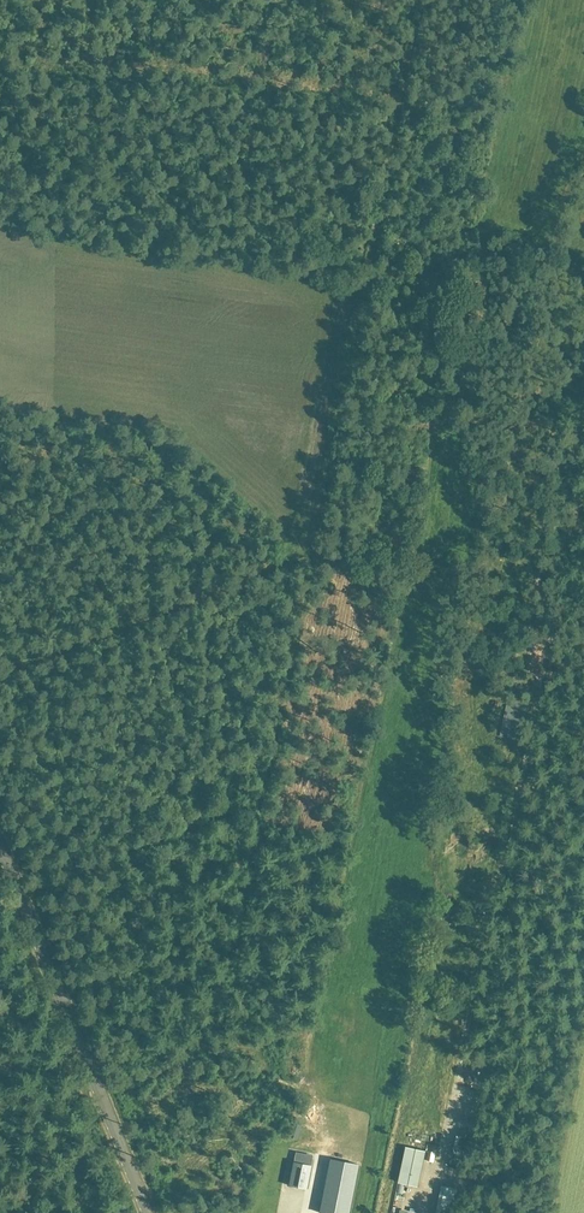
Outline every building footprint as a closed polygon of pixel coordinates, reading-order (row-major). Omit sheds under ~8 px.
[(473,1121),(463,1121),(463,1129),(473,1129),(473,1121)] [(406,1146),(398,1182),(419,1187),(427,1150),(425,1150),(406,1146)] [(331,1158),(320,1212),(326,1212),(349,1212),(359,1164),(331,1158)] [(294,1162),(289,1185),(307,1189),(312,1165),(294,1162)] [(455,1203),(459,1188),(445,1185),(443,1200),(440,1212),(454,1212),(455,1203)]
